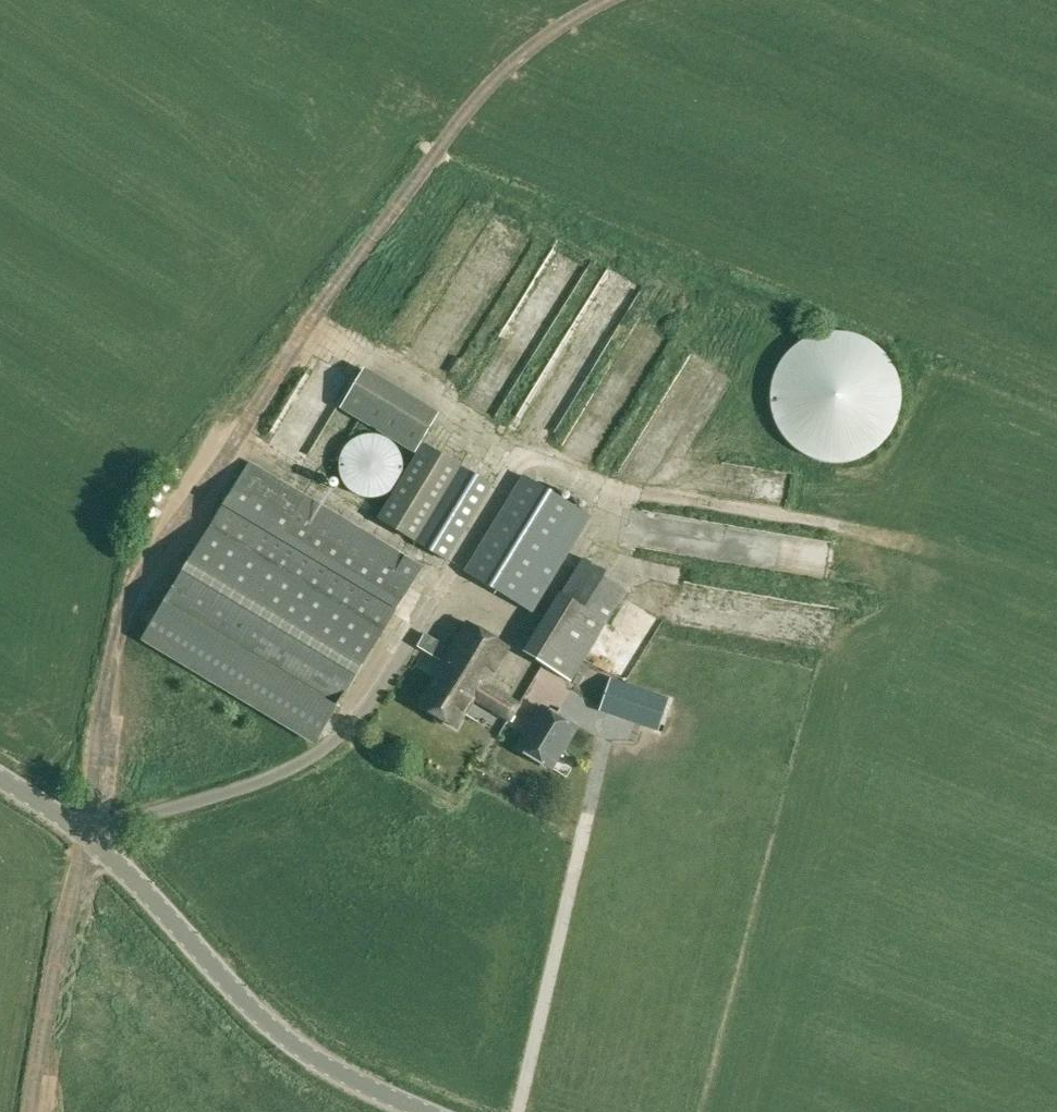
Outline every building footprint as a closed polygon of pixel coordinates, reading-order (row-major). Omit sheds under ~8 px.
[(547,353),(529,343),(491,410),(507,419),(531,379),(562,397),(611,314),(588,301),(575,322),(567,317),(547,353)] [(840,332),(831,332),(823,333),(815,335),(808,338),(800,342),(794,347),(788,352),(783,359),(778,366),(775,373),(772,381),(771,389),(770,397),(771,405),(772,413),(775,421),(778,429),(783,436),(788,442),(794,447),(800,452),(808,456),(815,459),(823,461),(831,462),(840,462),(848,461),(856,459),(863,456),(871,452),(877,447),(883,442),(888,436),(893,429),(896,421),(899,413),(900,405),(901,397),(900,389),(899,381),(896,373),(893,366),(888,359),(883,352),(877,347),(871,342),(863,338),(856,335),(848,333),(840,332)] [(335,402),(409,449),(436,408),(362,360),(335,402)] [(324,406),(317,429),(338,435),(345,413),(324,406)] [(356,494),(359,496),(363,497),(366,498),(371,498),(375,498),(379,497),(383,495),(387,493),(391,491),(394,488),(397,484),(399,481),(401,477),(402,473),(402,470),(403,466),(402,463),(402,459),(401,455),(399,452),(397,448),(394,445),(391,441),(387,439),(383,437),(379,435),(375,434),(370,434),(366,435),(362,435),(359,436),(356,438),(353,440),(350,442),(347,445),(345,448),(342,451),(341,455),(339,459),(339,464),(339,468),(339,473),(341,477),(342,481),(345,485),(347,488),(350,490),(353,493),(356,494)] [(378,519),(415,540),(460,466),(423,444),(378,519)] [(165,606),(147,637),(319,740),(338,709),(423,567),(250,464),(165,606)] [(460,466),(415,540),(414,542),(449,562),(494,486),(460,466)] [(464,572),(533,613),(592,517),(522,475),(464,572)] [(666,500),(684,504),(686,491),(669,488),(666,500)] [(523,652),(572,681),(630,587),(584,558),(562,594),(560,593),(523,652)] [(419,705),(439,717),(460,682),(478,692),(481,688),(484,690),(488,684),(509,649),(468,624),(452,651),(425,635),(418,647),(444,663),(419,705)] [(600,710),(607,713),(657,730),(668,697),(626,683),(612,678),(600,710)] [(460,682),(439,717),(458,728),(475,699),(497,713),(510,721),(520,706),(514,701),(502,694),(488,684),(484,690),(481,688),(478,692),(460,682)] [(518,749),(552,769),(577,728),(543,707),(518,749)]
